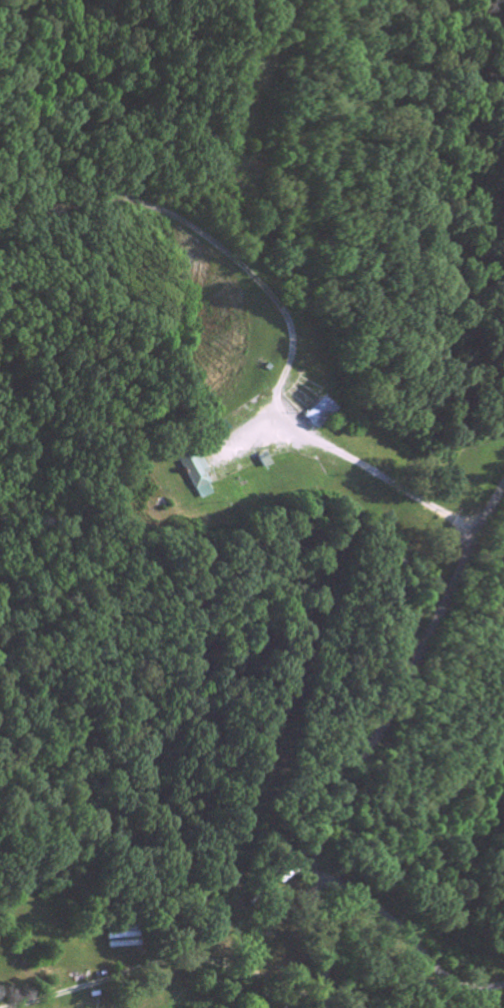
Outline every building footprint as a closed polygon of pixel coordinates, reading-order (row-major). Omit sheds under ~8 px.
[(301,419),(314,432),(333,412),(320,400),(301,419)] [(194,502),(209,496),(201,477),(207,474),(197,450),(176,459),(194,502)]
